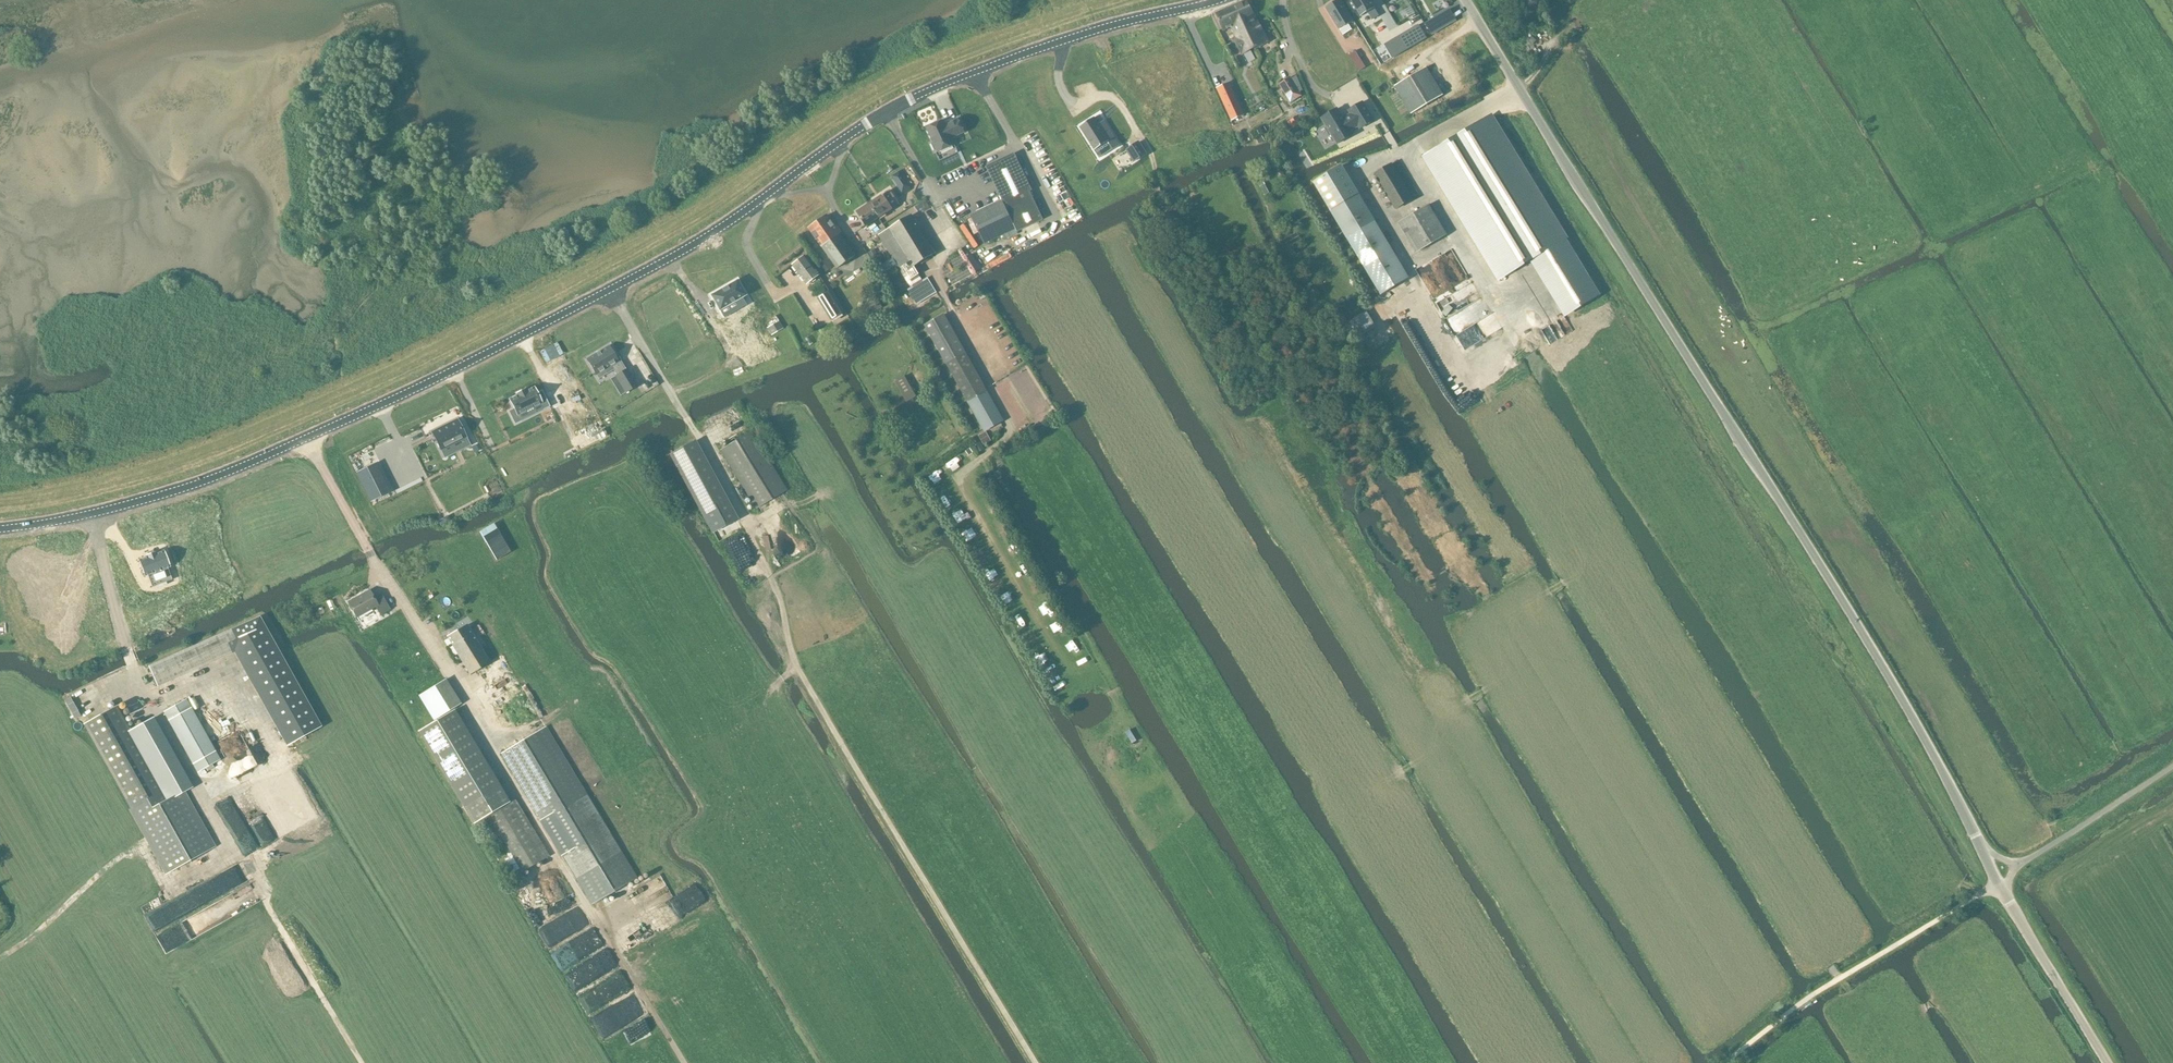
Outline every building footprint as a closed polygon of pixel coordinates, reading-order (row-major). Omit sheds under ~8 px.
[(1229,7),(1237,23),(1242,20),(1250,36),(1248,37),(1253,47),(1254,49),(1270,41),(1254,14),(1247,0),(1245,0),(1229,7)] [(1339,29),(1353,21),(1340,0),(1337,0),(1325,7),(1339,29)] [(1351,2),(1349,3),(1354,10),(1356,9),(1360,17),(1367,12),(1372,20),(1378,16),(1374,8),(1369,0),(1350,0),(1351,2)] [(1237,23),(1229,7),(1216,14),(1223,30),(1231,26),(1236,38),(1234,39),(1242,55),(1254,49),(1253,47),(1248,37),(1250,36),(1242,20),(1237,23)] [(1438,16),(1425,23),(1431,34),(1444,27),(1438,16)] [(1418,25),(1404,33),(1412,45),(1425,38),(1418,25)] [(1392,40),(1384,45),(1392,57),(1399,53),(1392,40)] [(1359,70),(1364,67),(1354,50),(1349,54),(1359,70)] [(1394,86),(1411,114),(1443,95),(1427,69),(1426,67),(1394,86)] [(1290,77),(1280,84),(1291,102),(1301,95),(1300,93),(1292,79),(1290,77)] [(1232,91),(1219,96),(1230,120),(1242,115),(1232,91)] [(1321,118),(1327,127),(1324,129),(1333,143),(1334,142),(1336,145),(1354,134),(1351,131),(1357,127),(1359,129),(1374,120),(1362,101),(1348,110),(1351,114),(1343,119),(1337,108),(1321,118)] [(1298,115),(1287,121),(1292,129),(1303,123),(1298,115)] [(1095,116),(1081,125),(1095,148),(1108,140),(1113,147),(1119,143),(1107,124),(1102,126),(1095,116)] [(1457,137),(1424,157),(1499,278),(1502,277),(1529,260),(1537,255),(1571,311),(1597,295),(1563,239),(1565,238),(1492,119),(1491,117),(1457,137)] [(943,121),(927,128),(928,129),(934,142),(931,143),(935,150),(937,149),(938,152),(954,144),(951,138),(964,132),(958,119),(948,124),(949,125),(946,127),(943,121)] [(1261,135),(1255,138),(1258,144),(1264,141),(1264,140),(1261,135)] [(1146,153),(1138,141),(1126,149),(1134,161),(1146,153)] [(1005,199),(971,215),(972,217),(979,232),(984,243),(1015,229),(1018,232),(1043,221),(1013,156),(990,167),(1005,199)] [(1375,174),(1396,209),(1419,195),(1398,161),(1375,174)] [(1313,182),(1380,294),(1409,278),(1342,166),(1313,182)] [(898,186),(903,194),(913,188),(908,180),(898,186)] [(890,190),(869,204),(879,218),(899,205),(890,190)] [(879,218),(869,204),(857,212),(867,226),(879,218)] [(1404,219),(1422,250),(1445,236),(1446,235),(1428,205),(1404,219)] [(912,214),(879,235),(907,281),(918,274),(914,266),(935,253),(912,214)] [(808,228),(837,268),(856,255),(827,215),(808,228)] [(971,254),(966,257),(970,263),(975,260),(971,254)] [(793,265),(807,284),(820,275),(805,255),(793,265)] [(826,259),(819,264),(825,272),(832,267),(826,259)] [(911,287),(908,289),(917,304),(936,293),(927,278),(922,280),(913,286),(911,287)] [(737,280),(711,295),(720,310),(746,296),(737,280)] [(819,298),(832,319),(842,313),(829,292),(819,298)] [(862,306),(867,315),(882,307),(877,298),(862,306)] [(1349,321),(1357,336),(1372,328),(1363,313),(1349,321)] [(988,390),(945,314),(926,325),(969,401),(984,392),(988,390)] [(779,320),(767,327),(772,335),(783,328),(779,320)] [(595,354),(586,359),(596,375),(604,370),(605,372),(612,368),(613,370),(616,375),(615,376),(626,392),(637,386),(627,369),(626,369),(616,354),(614,356),(608,346),(600,351),(599,351),(599,352),(596,354),(595,353),(595,354)] [(1007,378),(1003,372),(996,376),(1000,382),(1007,378)] [(895,382),(906,402),(916,396),(905,376),(895,382)] [(560,383),(548,389),(559,410),(570,404),(560,383)] [(517,395),(510,399),(513,406),(517,415),(542,403),(544,409),(549,406),(542,391),(537,394),(534,387),(525,392),(524,390),(517,394),(517,395)] [(987,391),(969,401),(986,431),(1004,421),(987,391)] [(458,419),(432,432),(439,447),(465,435),(458,419)] [(720,450),(756,509),(783,492),(787,490),(751,432),(720,450)] [(694,443),(670,455),(711,531),(736,519),(694,443)] [(980,443),(975,445),(979,452),(984,449),(980,443)] [(376,463),(356,472),(371,501),(390,491),(376,463)] [(451,521),(448,516),(443,519),(439,521),(441,525),(445,523),(446,524),(451,521)] [(480,532),(496,560),(511,552),(494,523),(480,532)] [(143,558),(139,560),(145,575),(148,574),(153,586),(172,579),(168,567),(170,567),(164,551),(155,554),(154,552),(147,555),(147,557),(143,558)] [(349,602),(357,617),(376,607),(380,615),(391,609),(383,596),(375,600),(369,590),(349,602)] [(259,618),(149,667),(158,686),(232,655),(288,747),(294,743),(321,727),(259,618)] [(447,637),(469,674),(487,664),(490,662),(470,630),(467,624),(447,637)] [(435,722),(454,711),(462,706),(446,680),(444,681),(419,696),(435,722)] [(164,711),(198,772),(221,760),(186,699),(164,711)] [(117,706),(84,725),(132,809),(168,873),(214,847),(183,792),(169,799),(165,791),(131,731),(117,706)] [(455,711),(418,733),(463,807),(499,785),(455,711)] [(136,728),(131,731),(165,791),(169,799),(183,792),(189,788),(185,779),(151,719),(136,728)] [(502,754),(542,821),(592,904),(636,878),(546,727),(502,754)] [(547,852),(515,799),(477,822),(509,874),(547,852)]
